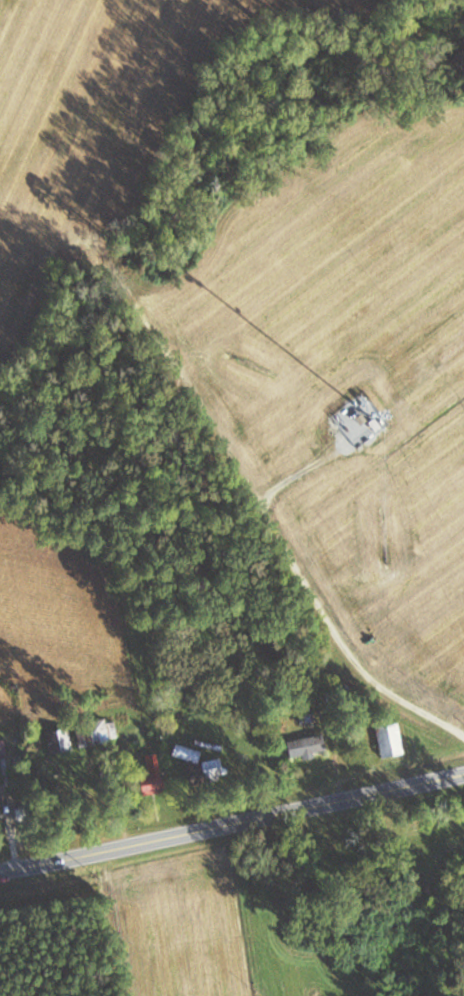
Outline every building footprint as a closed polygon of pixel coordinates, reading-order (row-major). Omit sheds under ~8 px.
[(54,751),(119,740),(115,716),(69,724),(69,727),(50,730),(54,751)] [(372,727),(379,759),(403,753),(396,721),(372,727)] [(317,732),(284,742),(289,759),(323,749),(317,732)] [(199,753),(174,743),(170,754),(194,764),(199,753)] [(137,796),(160,792),(155,760),(140,762),(141,774),(134,775),(137,796)] [(214,761),(201,763),(203,773),(216,771),(214,761)]
